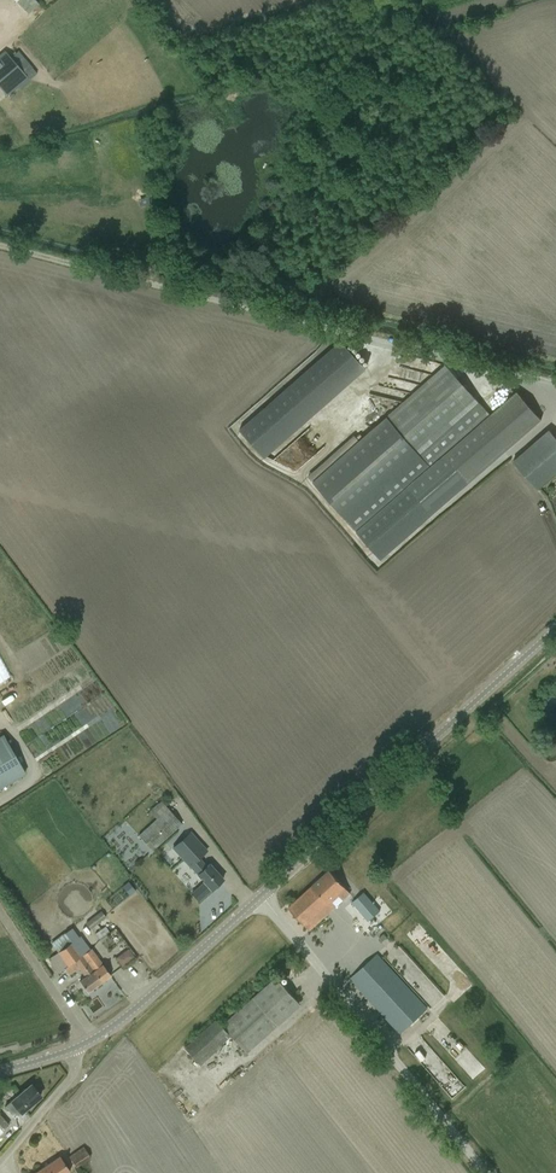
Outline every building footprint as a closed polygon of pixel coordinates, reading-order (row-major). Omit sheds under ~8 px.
[(24,73),(8,55),(5,51),(0,55),(0,89),(6,96),(27,78),(24,73)] [(442,457),(490,415),(446,365),(312,482),(357,533),(406,488),(429,468),(442,457)] [(517,392),(490,415),(442,457),(429,468),(406,488),(357,533),(381,560),(431,515),(541,420),(517,392)] [(549,430),(513,461),(537,490),(555,473),(555,438),(549,430)] [(309,431),(283,456),(287,460),(313,436),(309,431)] [(10,676),(0,657),(0,681),(10,676)] [(0,737),(0,787),(25,773),(3,735),(0,737)] [(165,803),(172,797),(168,791),(160,798),(165,803)] [(153,793),(147,798),(151,804),(157,799),(156,798),(153,793)] [(138,835),(152,851),(181,824),(161,801),(149,811),(156,819),(138,835)] [(205,882),(192,894),(198,900),(211,889),(222,879),(209,864),(206,867),(198,858),(206,851),(190,833),(173,848),(205,882)] [(288,908),(309,930),(350,893),(329,870),(288,908)] [(128,882),(123,886),(129,895),(135,890),(128,882)] [(146,884),(140,889),(145,896),(152,891),(146,884)] [(352,902),(361,912),(369,921),(380,911),(371,901),(363,892),(352,902)] [(90,929),(105,917),(101,911),(86,924),(90,929)] [(118,923),(109,930),(114,937),(123,930),(118,923)] [(58,972),(63,969),(82,956),(72,942),(68,945),(49,959),(48,959),(58,972)] [(110,975),(103,966),(91,949),(82,956),(95,972),(88,977),(95,987),(110,975)] [(427,1008),(377,954),(351,979),(400,1033),(427,1008)] [(87,992),(95,987),(88,977),(95,972),(82,956),(63,969),(68,975),(79,968),(85,977),(79,981),(87,992)] [(276,977),(223,1026),(247,1053),(301,1004),(276,977)] [(207,1028),(185,1047),(201,1065),(223,1046),(221,1044),(231,1035),(223,1026),(216,1019),(207,1028)] [(31,1085),(5,1106),(14,1118),(40,1096),(31,1085)] [(0,1115),(0,1126),(4,1130),(9,1125),(0,1115)] [(69,1157),(76,1168),(78,1167),(91,1158),(84,1147),(69,1157)] [(66,1166),(60,1156),(35,1172),(68,1172),(70,1172),(66,1166)]
